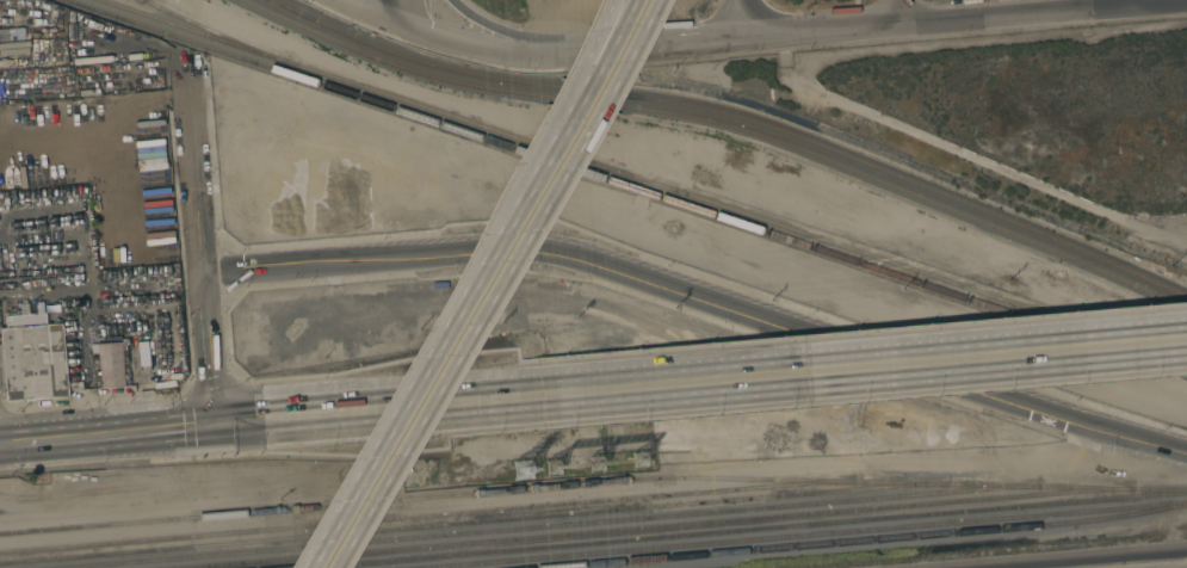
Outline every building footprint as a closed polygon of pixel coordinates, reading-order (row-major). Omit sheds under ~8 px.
[(1,328),(62,323),(68,396),(7,401),(1,328)] [(97,344),(120,342),(124,385),(100,388),(97,344)]
